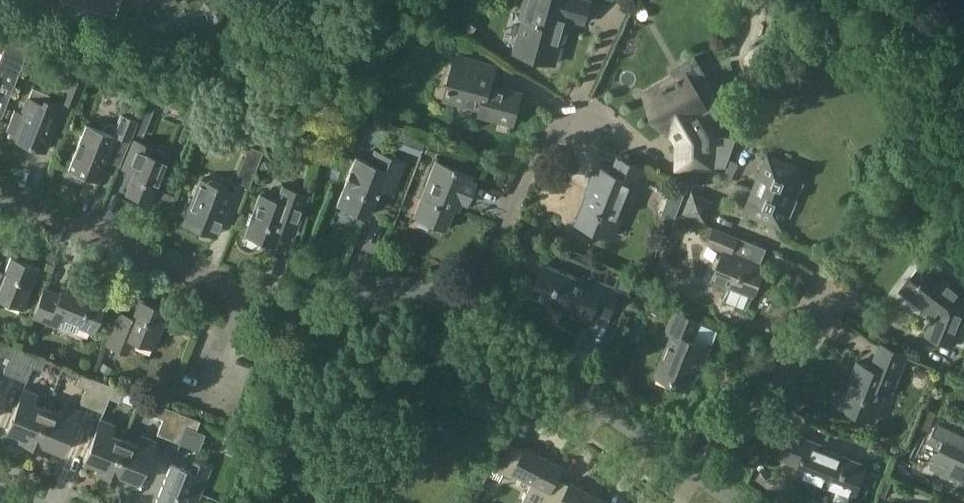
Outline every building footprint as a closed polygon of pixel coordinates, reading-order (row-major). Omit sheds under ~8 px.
[(115,16),(119,0),(61,0),(115,16)] [(590,0),(524,0),(519,16),(527,18),(518,52),(556,63),(569,18),(584,22),(590,0)] [(481,109),(480,114),(512,123),(520,92),(491,84),(497,64),(454,53),(442,98),(449,100),(452,92),(449,100),(481,109)] [(711,134),(704,122),(713,117),(708,107),(719,100),(694,57),(672,69),(677,77),(645,96),(665,130),(673,126),(682,142),(682,166),(710,166),(711,134)] [(18,70),(0,63),(0,115),(18,70)] [(74,105),(87,73),(72,67),(59,99),(74,105)] [(62,104),(40,95),(37,102),(28,98),(13,137),(43,150),(62,104)] [(286,127),(293,109),(284,106),(277,123),(286,127)] [(118,164),(136,119),(118,112),(113,124),(109,122),(101,126),(100,129),(86,123),(68,168),(97,180),(106,159),(118,164)] [(139,114),(132,132),(142,136),(149,118),(139,114)] [(150,201),(166,161),(146,153),(149,144),(133,138),(121,169),(133,174),(126,191),(130,193),(129,196),(143,202),(144,199),(150,201)] [(249,185),(261,153),(247,148),(234,179),(249,185)] [(391,193),(404,160),(374,148),(368,162),(355,157),(337,203),(367,216),(378,188),(391,193)] [(791,216),(804,184),(800,182),(806,169),(767,153),(743,213),(782,228),(787,215),(791,216)] [(631,198),(644,168),(616,156),(610,172),(597,166),(590,182),(593,183),(576,223),(609,236),(625,196),(631,198)] [(740,173),(736,157),(726,160),(730,176),(740,173)] [(466,204),(475,182),(469,180),(471,175),(435,161),(413,215),(445,228),(452,211),(457,211),(461,202),(466,204)] [(214,234),(231,191),(200,178),(183,222),(214,234)] [(294,234),(308,193),(281,183),(275,200),(259,194),(244,233),(275,244),(280,229),(294,234)] [(705,221),(714,199),(691,189),(682,212),(705,221)] [(663,231),(670,217),(654,210),(647,224),(663,231)] [(753,295),(766,265),(732,252),(738,237),(714,227),(707,243),(724,250),(711,281),(727,287),(728,285),(753,295)] [(371,244),(372,257),(390,255),(389,241),(371,244)] [(38,267),(10,256),(4,272),(0,270),(0,297),(22,306),(38,267)] [(963,313),(963,293),(923,261),(902,288),(935,314),(927,334),(952,344),(963,313)] [(587,282),(544,265),(532,296),(563,308),(562,310),(589,322),(593,311),(610,318),(621,290),(589,278),(587,282)] [(31,316),(73,333),(77,323),(93,330),(107,295),(69,280),(66,288),(58,286),(56,291),(43,286),(31,316)] [(654,299),(658,289),(638,281),(634,291),(654,299)] [(153,348),(168,310),(139,299),(132,316),(117,310),(104,344),(125,352),(130,339),(153,348)] [(663,316),(667,306),(656,302),(652,311),(663,316)] [(703,361),(709,347),(692,340),(700,321),(674,311),(666,332),(672,334),(656,375),(689,389),(701,360),(703,361)] [(24,351),(3,342),(0,351),(0,353),(8,356),(2,372),(14,377),(24,351)] [(891,394),(908,353),(880,342),(870,367),(857,361),(839,406),(875,420),(886,392),(891,394)] [(24,351),(14,377),(25,381),(31,365),(40,369),(44,358),(24,351)] [(91,406),(101,381),(81,373),(77,383),(86,387),(80,402),(91,406)] [(101,381),(91,406),(102,411),(108,396),(116,399),(121,389),(101,381)] [(32,445),(47,407),(33,402),(37,392),(23,387),(6,430),(20,435),(19,439),(32,445)] [(47,407),(32,445),(45,450),(47,446),(61,451),(78,409),(64,403),(60,413),(47,407)] [(168,437),(178,412),(156,403),(152,414),(161,418),(156,432),(168,437)] [(178,412),(168,437),(178,441),(184,425),(195,429),(199,420),(178,412)] [(939,417),(929,439),(941,445),(930,466),(958,480),(954,488),(962,494),(963,494),(963,429),(939,417)] [(109,475),(124,438),(110,432),(113,423),(100,418),(83,460),(97,466),(96,470),(109,475)] [(853,497),(866,464),(824,448),(825,445),(792,432),(781,460),(798,466),(794,476),(811,482),(811,480),(853,497)] [(124,438),(109,475),(122,480),(123,476),(138,482),(154,440),(141,434),(137,443),(124,438)] [(552,487),(557,478),(563,466),(526,447),(525,449),(511,442),(497,470),(511,477),(513,473),(532,482),(521,502),(544,502),(552,487)] [(210,467),(191,460),(188,469),(171,462),(155,502),(157,502),(183,502),(186,495),(198,499),(210,467)] [(552,487),(544,502),(607,502),(608,501),(570,482),(569,484),(557,478),(552,487)] [(884,478),(878,494),(886,497),(892,481),(884,478)] [(860,481),(855,492),(863,495),(867,484),(860,481)]
